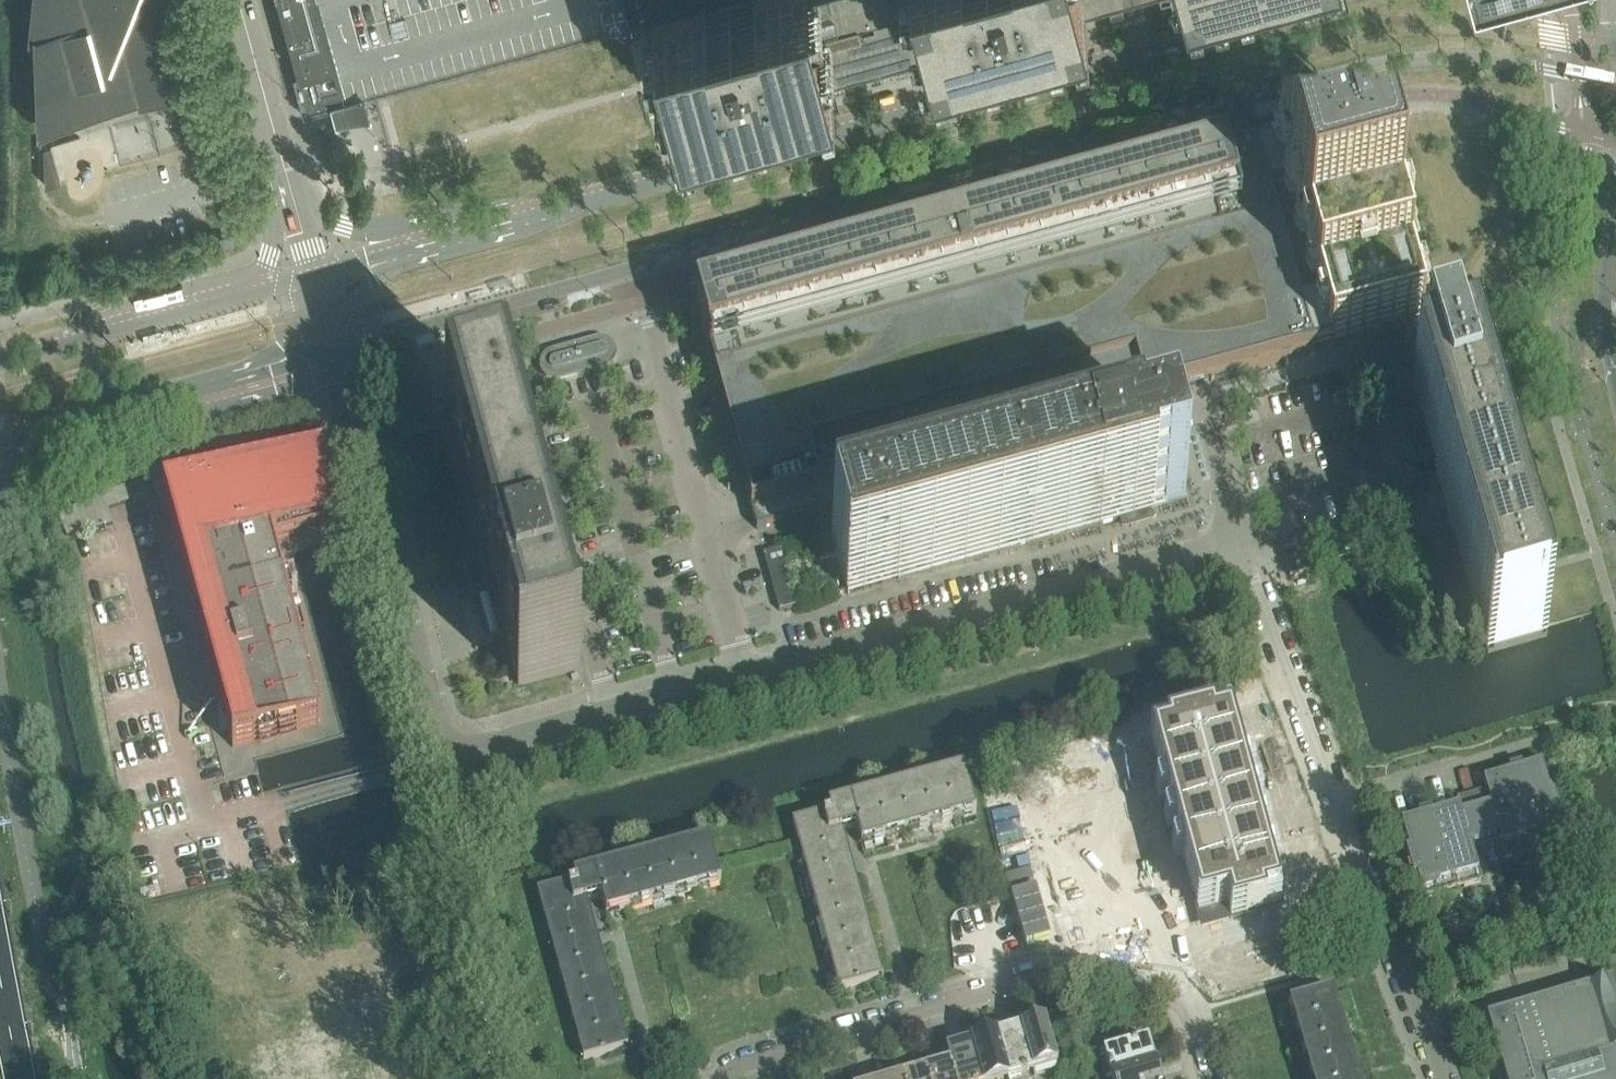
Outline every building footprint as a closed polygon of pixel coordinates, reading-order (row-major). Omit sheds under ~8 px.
[(30,21),(29,21),(29,26),(28,35),(31,35),(34,34),(36,81),(35,81),(36,85),(38,130),(82,118),(82,119),(87,117),(112,110),(112,111),(117,109),(138,103),(139,108),(173,99),(170,86),(169,81),(168,81),(162,56),(161,52),(160,52),(148,4),(137,0),(32,0),(30,21)] [(299,72),(294,73),(305,110),(328,104),(332,102),(332,103),(334,108),(336,115),(337,114),(352,110),(367,106),(368,106),(368,104),(365,93),(370,92),(383,89),(387,88),(415,80),(453,69),(454,73),(458,88),(459,90),(491,80),(497,101),(498,101),(536,90),(537,90),(541,89),(541,88),(580,77),(590,74),(585,54),(575,57),(574,56),(574,54),(570,41),(569,37),(610,26),(625,35),(626,34),(621,31),(627,22),(705,0),(279,0),(299,72)] [(650,21),(675,111),(903,49),(895,21),(910,16),(920,14),(916,0),(727,0),(650,21)] [(1080,0),(1080,1),(1084,0),(918,0),(930,42),(958,35),(958,34),(979,28),(979,29),(984,28),(984,27),(1004,21),(1004,22),(1009,21),(1030,15),(1034,14),(1034,13),(1055,7),(1055,8),(1059,7),(1059,6),(1080,0)] [(1367,122),(1257,152),(1259,160),(1301,311),(1313,355),(1316,354),(1314,348),(1321,346),(1328,343),(1330,350),(1423,325),(1411,281),(1392,212),(1381,176),(1380,172),(1367,122)] [(51,144),(44,146),(46,185),(61,181),(51,144)] [(712,303),(695,307),(698,315),(748,498),(749,503),(757,531),(1167,417),(1162,398),(1161,397),(1172,394),(1196,387),(1313,355),(1301,311),(1259,160),(1257,152),(1140,185),(733,297),(712,303)] [(233,233),(219,236),(222,247),(235,244),(233,233)] [(559,356),(555,357),(553,358),(552,358),(550,359),(549,361),(547,363),(546,365),(546,367),(546,369),(546,370),(547,372),(547,373),(548,375),(549,376),(551,377),(553,378),(554,378),(556,378),(558,378),(604,365),(606,365),(607,364),(608,363),(609,362),(610,361),(611,360),(612,358),(612,356),(612,355),(612,353),(611,352),(611,350),(610,349),(609,348),(608,347),(605,345),(604,345),(602,345),(599,345),(559,356)] [(1477,595),(1482,610),(1494,651),(1542,637),(1531,600),(1536,598),(1528,568),(1472,377),(1471,373),(1458,377),(1458,378),(1455,379),(1451,364),(1423,372),(1427,387),(1420,389),(1420,388),(1392,396),(1411,460),(1415,474),(1417,474),(1417,473),(1434,468),(1467,582),(1472,597),(1477,595)] [(487,405),(485,398),(488,397),(489,396),(491,395),(492,394),(493,393),(494,391),(495,389),(495,387),(495,386),(495,385),(494,384),(494,382),(493,381),(491,379),(490,378),(488,378),(486,377),(484,377),(481,377),(476,379),(436,390),(434,390),(432,392),(431,394),(430,396),(429,397),(429,400),(429,401),(429,402),(429,403),(430,405),(431,406),(432,407),(433,408),(434,409),(437,410),(439,410),(440,410),(444,409),(446,417),(487,405)] [(519,684),(518,684),(518,687),(581,670),(580,667),(578,667),(510,419),(506,403),(507,403),(507,400),(487,405),(446,417),(444,417),(445,420),(447,419),(494,591),(469,598),(483,649),(508,642),(519,684)] [(1186,496),(1174,454),(1173,448),(1139,457),(1137,452),(815,541),(819,554),(821,560),(837,556),(848,595),(879,586),(1154,511),(1152,505),(1186,496)] [(322,724),(271,541),(344,521),(325,450),(163,494),(233,748),(322,724)] [(781,550),(764,555),(780,612),(797,607),(781,550)] [(1213,719),(1150,736),(1199,914),(1228,906),(1232,921),(1266,911),(1264,904),(1280,900),(1231,721),(1215,725),(1213,719)] [(1485,791),(1466,797),(1470,809),(1461,812),(1459,807),(1432,814),(1431,809),(1418,813),(1420,818),(1401,824),(1409,850),(1405,851),(1413,878),(1417,877),(1424,900),(1481,883),(1471,847),(1500,838),(1507,862),(1565,845),(1557,817),(1560,816),(1552,789),(1549,790),(1541,764),(1523,770),(1521,765),(1508,768),(1510,773),(1482,782),(1485,791)] [(965,776),(792,823),(838,991),(856,987),(857,990),(883,983),(882,980),(878,981),(837,833),(856,828),(861,846),(976,815),(965,776)] [(710,846),(537,893),(584,1062),(601,1057),(603,1061),(628,1053),(627,1050),(623,1051),(582,903),(601,898),(607,916),(721,885),(710,846)] [(1487,1019),(1504,1078),(1615,1078),(1615,996),(1612,982),(1611,982),(1599,986),(1488,1018),(1487,1019)] [(1289,1005),(1310,1078),(1358,1078),(1333,994),(1334,994),(1333,993),(1289,1005)] [(1020,1030),(1033,1075),(1058,1067),(1045,1023),(1020,1030)] [(996,1038),(1008,1078),(1017,1078),(1033,1075),(1020,1030),(996,1038)] [(972,1045),(981,1078),(1008,1078),(996,1038),(972,1045)] [(1104,1055),(1111,1078),(1115,1078),(1155,1068),(1148,1043),(1104,1055)] [(947,1052),(951,1065),(951,1064),(955,1078),(981,1078),(972,1045),(947,1052)] [(927,1071),(929,1078),(955,1078),(951,1064),(951,1065),(927,1071)] [(1115,1078),(1158,1078),(1155,1068),(1115,1078)]
